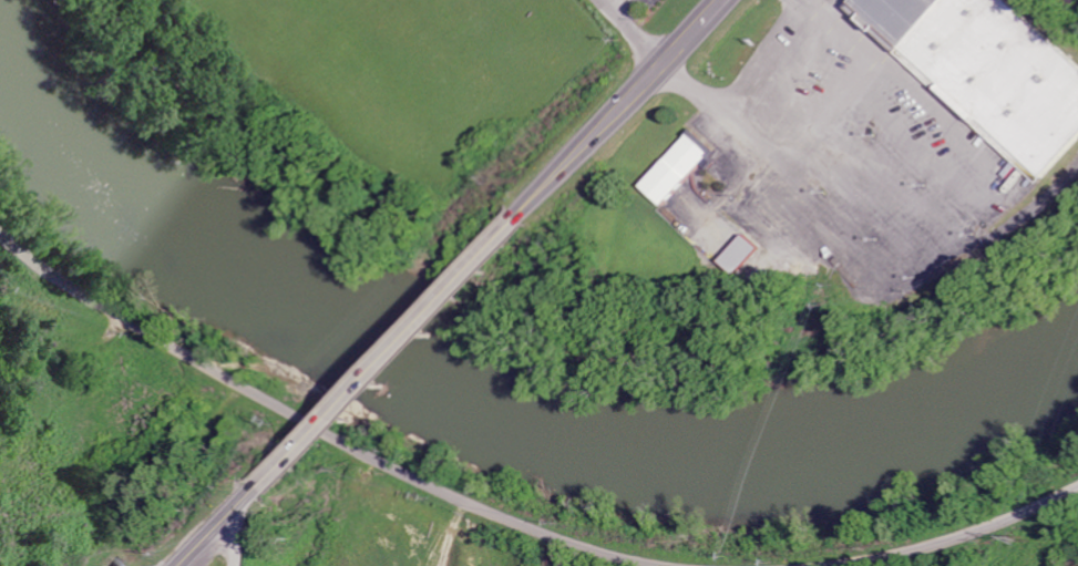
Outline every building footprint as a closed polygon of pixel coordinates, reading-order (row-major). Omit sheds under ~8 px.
[(1015,0),(861,0),(851,12),(1049,185),(1077,152),(1077,55),(1015,0)] [(649,190),(674,208),(717,151),(693,133),(649,190)] [(766,250),(751,236),(728,262),(743,276),(766,250)]
